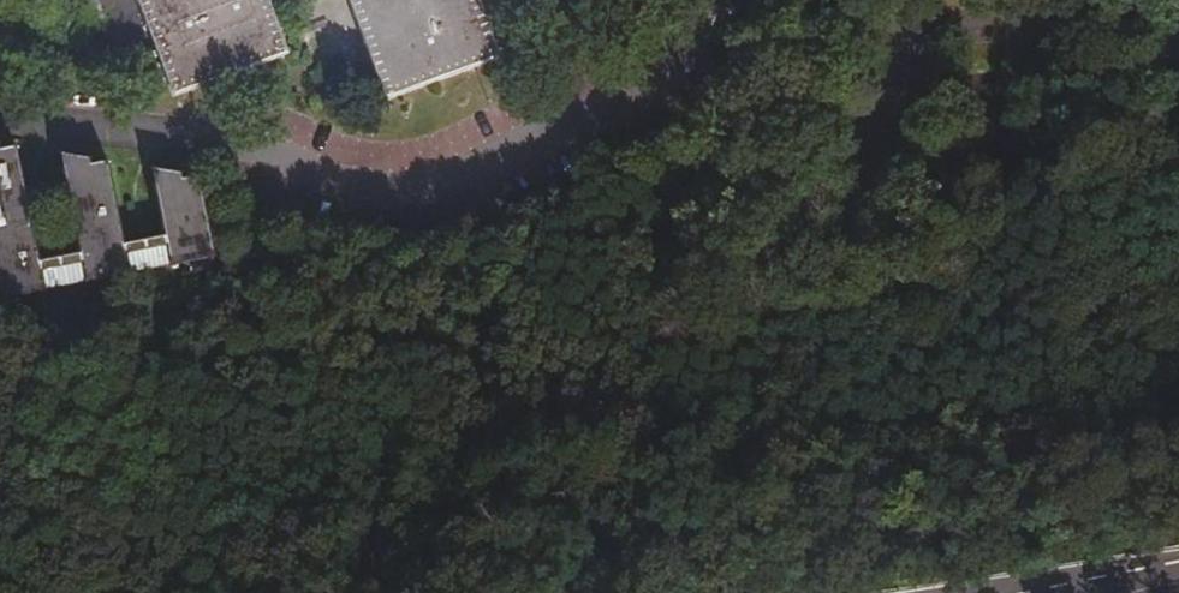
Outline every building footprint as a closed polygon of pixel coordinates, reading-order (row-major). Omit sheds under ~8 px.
[(164,98),(280,55),(268,22),(265,13),(302,0),(128,0),(164,98)] [(377,102),(493,59),(472,0),(339,0),(377,102)] [(197,262),(180,179),(168,182),(142,187),(152,238),(114,245),(97,164),(79,167),(51,173),(68,255),(28,263),(5,149),(0,150),(0,301),(197,262)] [(48,156),(51,173),(79,167),(77,160),(48,156)] [(142,187),(168,182),(166,175),(138,170),(142,187)]
